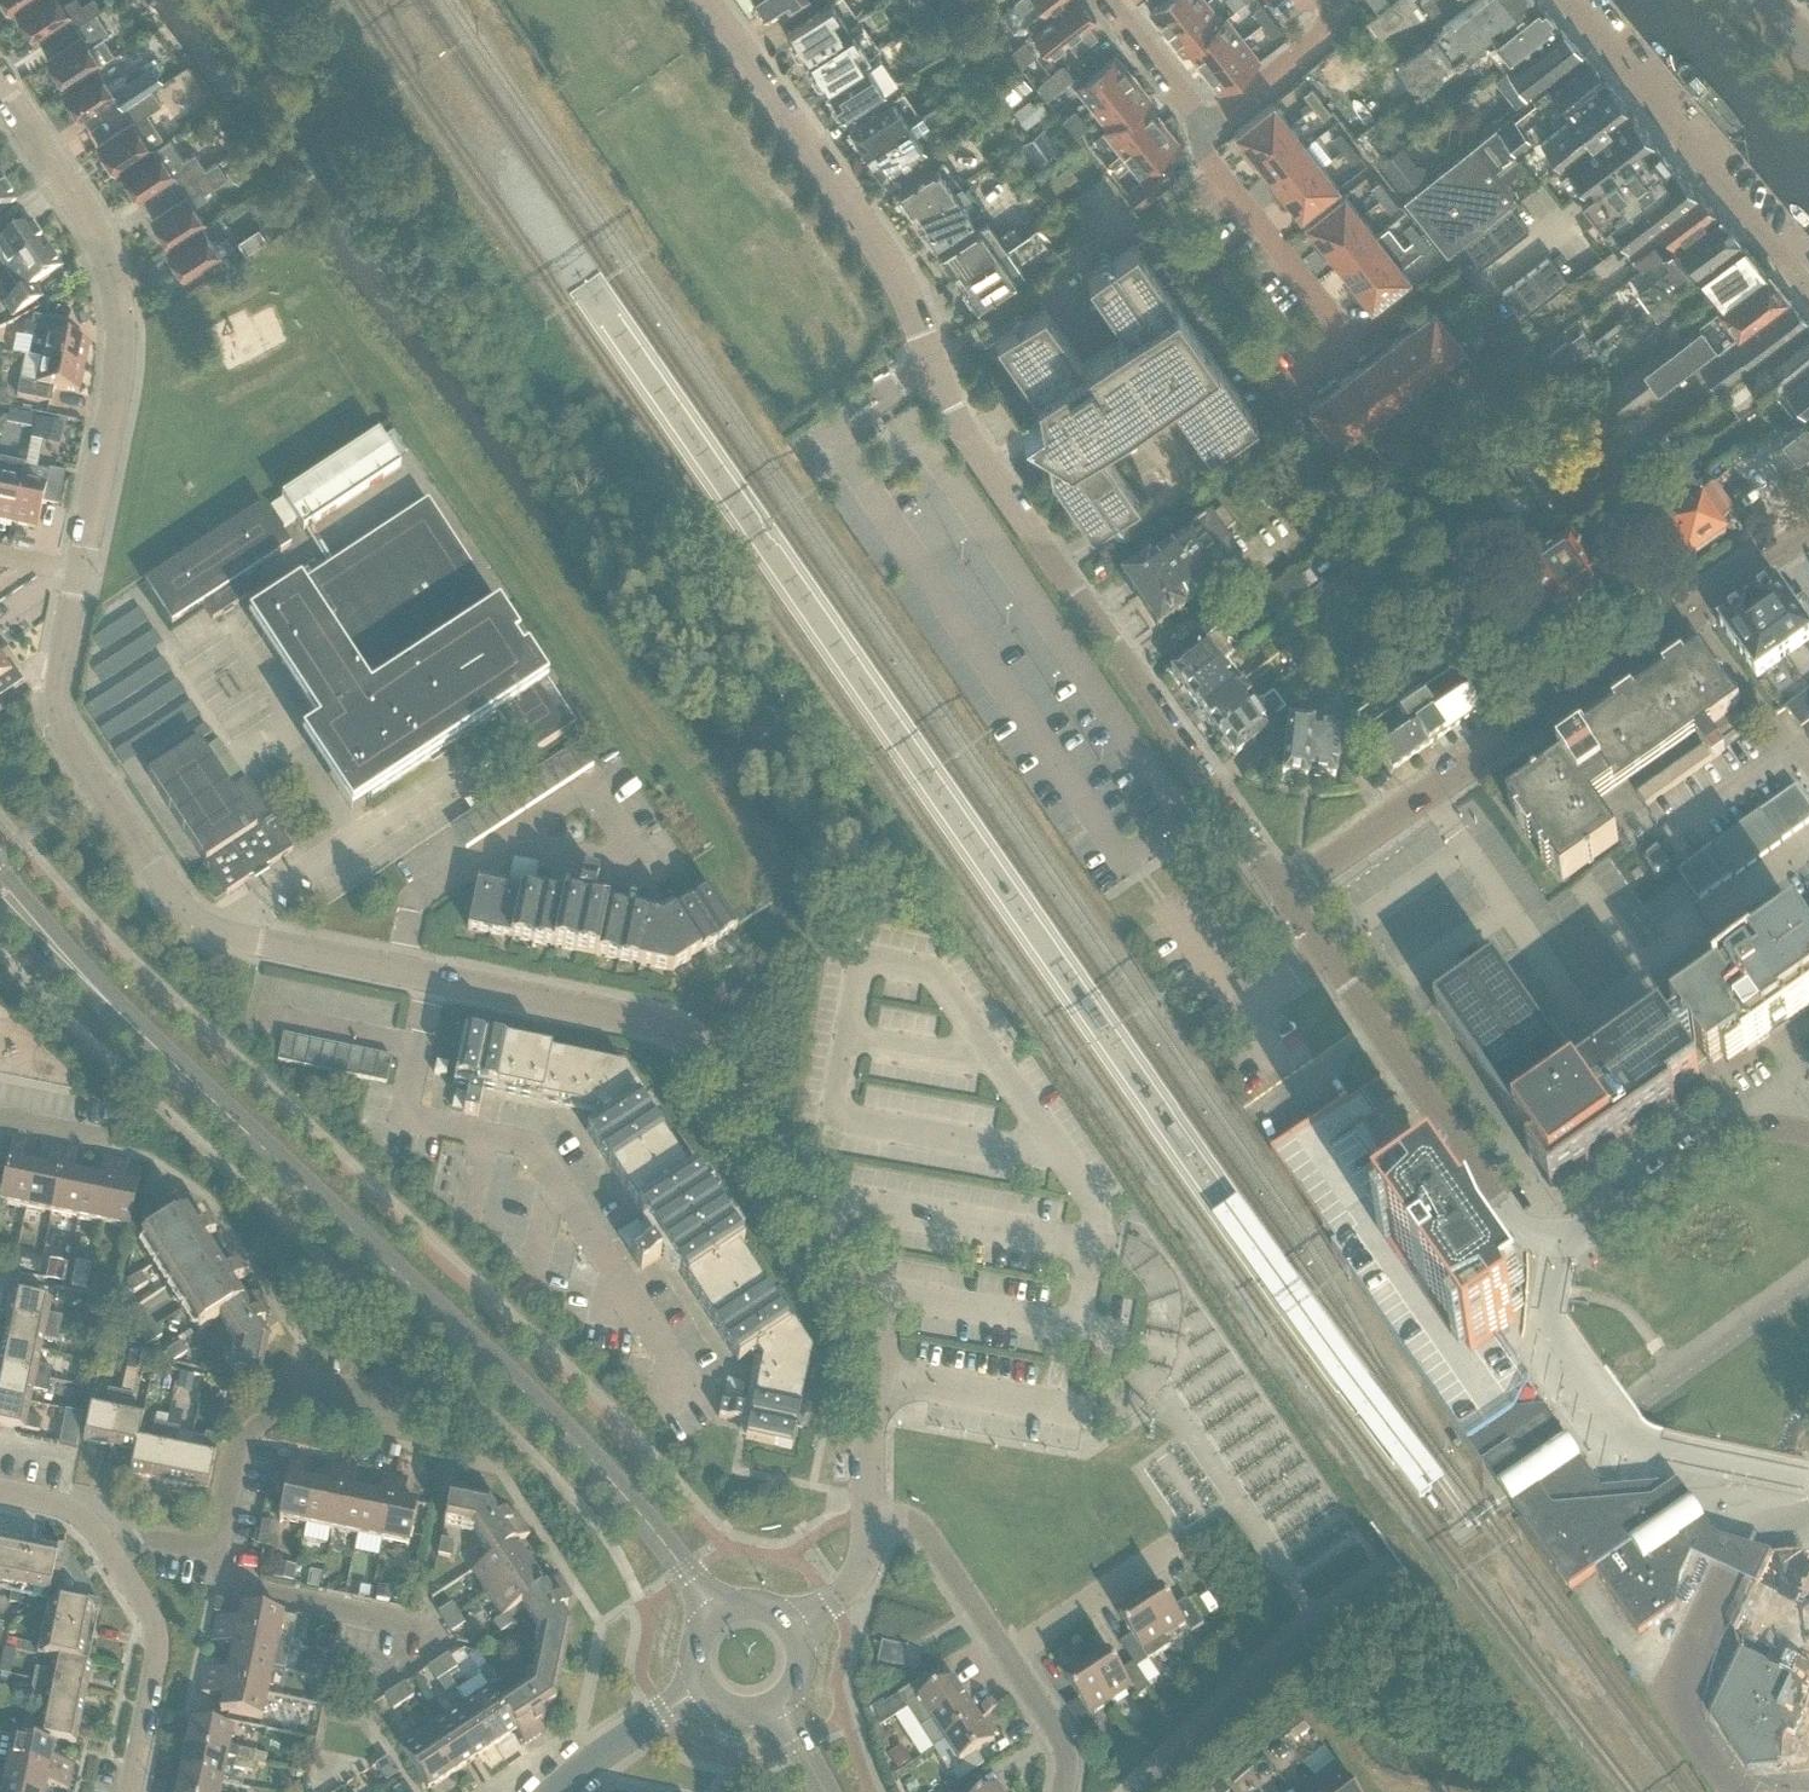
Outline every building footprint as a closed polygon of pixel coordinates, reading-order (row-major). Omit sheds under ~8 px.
[(10,11),(26,0),(3,0),(10,11)] [(76,25),(100,9),(94,0),(88,0),(81,4),(79,0),(68,0),(62,4),(60,0),(33,0),(16,11),(33,38),(69,14),(76,25)] [(766,9),(779,0),(760,0),(766,9)] [(805,57),(849,24),(831,0),(829,0),(787,31),(792,38),(789,45),(796,55),(804,55),(805,57)] [(1063,0),(1016,0),(1016,1),(1001,13),(1014,29),(1025,30),(1047,12),(1048,13),(1063,0)] [(1096,18),(1082,0),(1071,0),(1032,31),(1050,55),(1068,41),(1077,52),(1097,36),(1088,24),(1096,18)] [(1205,0),(1164,0),(1150,11),(1166,32),(1205,1),(1205,0)] [(1388,0),(1369,0),(1377,11),(1389,1),(1388,0)] [(1370,19),(1383,36),(1392,28),(1426,14),(1415,0),(1394,0),(1370,19)] [(1430,14),(1448,0),(1422,0),(1421,0),(1430,14)] [(1454,59),(1462,53),(1481,38),(1527,0),(1474,0),(1441,25),(1434,36),(1453,60),(1454,59)] [(1481,52),(1491,50),(1503,64),(1557,23),(1538,0),(1536,0),(1484,41),(1481,38),(1462,53),(1469,62),(1481,52)] [(1183,53),(1187,49),(1221,21),(1205,1),(1166,32),(1183,53)] [(1253,10),(1262,22),(1271,16),(1261,4),(1253,10)] [(64,85),(100,62),(113,53),(103,37),(109,33),(95,12),(100,9),(76,25),(83,35),(47,58),(64,85)] [(1262,22),(1272,35),(1280,28),(1271,16),(1262,22)] [(1187,49),(1203,69),(1242,38),(1225,17),(1221,21),(1187,49)] [(1582,52),(1560,26),(1507,68),(1508,69),(1496,78),(1516,102),(1582,52)] [(817,84),(824,84),(825,86),(870,55),(851,28),(807,60),(813,69),(811,75),(817,84)] [(1453,60),(1434,36),(1402,61),(1421,85),(1453,60)] [(1026,63),(1038,53),(1037,51),(1036,51),(1025,37),(1022,39),(1006,52),(1020,68),(1026,63)] [(1203,69),(1219,90),(1258,59),(1242,38),(1203,69)] [(1686,46),(1663,65),(1740,158),(1762,140),(1686,46)] [(1077,86),(1093,107),(1132,76),(1116,55),(1077,86)] [(1584,56),(1403,199),(1447,253),(1448,252),(1515,199),(1513,195),(1517,192),(1507,179),(1525,165),(1535,178),(1558,159),(1559,161),(1628,108),(1584,56)] [(1048,58),(1028,75),(1036,85),(1056,68),(1048,58)] [(830,90),(835,99),(833,106),(838,112),(843,112),(845,115),(885,87),(868,63),(830,90)] [(80,117),(128,85),(122,75),(109,84),(98,67),(62,91),(80,117)] [(1149,97),(1132,76),(1093,107),(1109,127),(1144,100),(1144,101),(1149,97)] [(1312,87),(1304,93),(1303,94),(1313,106),(1321,99),(1312,87)] [(151,88),(123,107),(132,121),(97,144),(115,170),(150,147),(149,145),(162,137),(153,122),(147,113),(161,104),(151,88)] [(892,98),(848,128),(865,152),(909,122),(892,98)] [(1331,111),(1321,99),(1313,106),(1322,118),(1331,111)] [(1144,100),(1109,127),(1095,138),(1102,147),(1111,140),(1121,151),(1160,120),(1144,101),(1144,100)] [(1289,124),(1273,102),(1235,132),(1245,145),(1240,149),(1247,157),(1289,124)] [(1082,116),(1077,110),(1075,108),(1063,118),(1070,126),(1082,116)] [(1695,189),(1632,112),(1557,169),(1558,170),(1567,164),(1584,187),(1579,192),(1600,221),(1606,216),(1624,239),(1616,246),(1617,248),(1695,189)] [(909,122),(865,152),(882,177),(926,147),(916,132),(929,123),(922,113),(909,122)] [(1089,125),(1082,116),(1070,126),(1076,135),(1089,125)] [(1121,151),(1138,172),(1177,141),(1160,120),(1121,151)] [(1305,144),(1289,124),(1247,157),(1253,165),(1258,162),(1267,174),(1305,144)] [(1043,126),(1026,139),(1041,160),(1058,147),(1043,126)] [(1340,131),(1332,137),(1341,149),(1350,143),(1340,131)] [(1341,149),(1351,162),(1359,155),(1350,143),(1341,149)] [(1321,165),(1305,144),(1267,174),(1277,186),(1272,190),(1279,198),(1321,165)] [(1403,194),(1430,172),(1423,164),(1416,163),(1401,145),(1378,163),(1403,194)] [(173,174),(180,185),(205,169),(194,153),(183,160),(180,155),(167,164),(156,148),(121,171),(138,197),(173,174)] [(898,190),(899,192),(896,197),(902,206),(909,206),(916,216),(960,183),(943,157),(936,162),(898,190)] [(187,195),(152,218),(169,245),(204,221),(194,205),(207,196),(204,192),(228,176),(217,161),(205,169),(180,185),(187,195)] [(1338,186),(1321,165),(1279,198),(1285,206),(1290,203),(1300,216),(1338,186)] [(1162,186),(1151,172),(1129,191),(1140,205),(1162,186)] [(17,200),(2,178),(0,180),(0,212),(17,200)] [(1380,199),(1388,192),(1379,180),(1370,186),(1380,199)] [(926,239),(932,239),(934,242),(978,209),(969,195),(970,195),(961,182),(960,183),(916,216),(924,228),(922,233),(926,239)] [(1715,211),(1696,189),(1657,220),(1674,242),(1715,211)] [(1389,211),(1398,204),(1388,192),(1380,199),(1389,211)] [(1311,240),(1317,248),(1360,214),(1343,193),(1305,223),(1316,236),(1311,240)] [(1481,266),(1528,229),(1510,205),(1462,242),(1481,266)] [(1324,256),(1329,253),(1338,265),(1376,235),(1360,214),(1317,248),(1324,256)] [(1695,271),(1740,239),(1718,214),(1676,244),(1680,249),(1666,260),(1673,268),(1640,294),(1648,305),(1694,269),(1695,271)] [(986,219),(941,251),(943,254),(941,259),(946,266),(951,266),(959,277),(1019,234),(1013,227),(998,237),(986,219)] [(1412,240),(1420,233),(1411,221),(1402,228),(1412,240)] [(7,272),(47,246),(32,223),(4,242),(0,236),(0,261),(7,272)] [(1388,226),(1376,235),(1338,265),(1347,276),(1343,280),(1349,288),(1392,255),(1404,246),(1388,226)] [(203,227),(187,238),(167,251),(184,277),(220,254),(219,253),(233,244),(227,235),(213,243),(203,227)] [(259,228),(239,241),(247,254),(267,240),(259,228)] [(968,299),(974,299),(977,303),(1014,276),(1017,280),(1029,272),(1026,268),(1022,271),(1016,262),(1045,244),(1035,229),(1021,238),(1019,234),(959,277),(965,286),(963,292),(968,299)] [(1420,233),(1412,240),(1419,249),(1422,252),(1430,246),(1420,233)] [(1091,529),(1138,496),(1098,439),(1168,390),(1208,447),(1256,414),(1134,240),(1087,273),(1126,328),(1083,360),(1043,304),(995,337),(1036,396),(1040,419),(1036,423),(1045,445),(1050,471),(1091,529)] [(1680,332),(1765,269),(1742,243),(1699,275),(1712,292),(1672,322),(1675,325),(1680,332)] [(1661,254),(1654,244),(1634,259),(1641,269),(1661,254)] [(9,302),(5,305),(13,317),(41,298),(33,286),(61,268),(47,246),(7,272),(14,283),(2,291),(9,302)] [(1371,306),(1409,276),(1392,255),(1349,288),(1356,297),(1360,293),(1371,306)] [(1568,281),(1549,256),(1501,293),(1520,317),(1568,281)] [(1808,322),(1765,270),(1681,333),(1677,335),(1677,336),(1691,355),(1718,335),(1728,350),(1682,383),(1698,404),(1808,322)] [(1417,313),(1408,320),(1442,363),(1455,379),(1465,372),(1452,355),(1463,346),(1433,308),(1420,318),(1417,313)] [(64,338),(68,323),(34,316),(32,325),(26,324),(24,337),(34,339),(30,357),(84,368),(89,343),(64,338)] [(1400,326),(1404,331),(1391,340),(1421,379),(1430,390),(1438,383),(1430,372),(1442,363),(1408,320),(1400,326)] [(1675,325),(1663,333),(1669,341),(1677,336),(1677,335),(1681,333),(1680,332),(1675,325)] [(1738,407),(1747,400),(1746,398),(1756,391),(1760,397),(1782,380),(1808,359),(1808,325),(1734,383),(1732,380),(1723,388),(1738,407)] [(1367,352),(1401,395),(1421,379),(1391,340),(1379,350),(1376,345),(1367,352)] [(1566,342),(1551,354),(1564,371),(1579,359),(1566,342)] [(1350,372),(1380,411),(1401,395),(1367,352),(1359,358),(1363,363),(1350,372)] [(26,356),(18,396),(51,403),(54,388),(79,393),(84,368),(30,357),(26,356)] [(1808,401),(1808,364),(1776,390),(1793,414),(1808,401)] [(1326,384),(1360,427),(1380,411),(1350,372),(1338,382),(1334,378),(1326,384)] [(1430,390),(1439,402),(1448,395),(1438,383),(1430,390)] [(1322,395),(1309,405),(1338,443),(1360,427),(1326,384),(1318,390),(1322,395)] [(1422,396),(1427,403),(1431,408),(1439,402),(1430,390),(1422,396)] [(1805,418),(1804,416),(1780,433),(1795,453),(1805,445),(1808,449),(1808,415),(1805,418)] [(1389,422),(1399,434),(1407,428),(1398,416),(1389,422)] [(1390,441),(1399,434),(1389,422),(1381,429),(1390,441)] [(394,431),(382,440),(395,460),(407,452),(394,431)] [(295,520),(303,531),(400,467),(395,460),(382,440),(379,436),(282,499),(295,520)] [(1661,436),(1648,446),(1655,456),(1669,447),(1661,436)] [(1349,478),(1360,469),(1347,452),(1336,461),(1349,478)] [(13,523),(25,465),(25,464),(0,459),(0,521),(13,523)] [(25,465),(13,523),(38,529),(43,504),(58,507),(65,473),(49,469),(49,473),(26,468),(26,465),(25,465)] [(1715,484),(1703,493),(1723,520),(1735,511),(1715,484)] [(1691,488),(1638,526),(1672,573),(1725,536),(1691,488)] [(282,499),(271,506),(285,527),(295,520),(282,499)] [(252,618),(371,799),(497,716),(525,760),(576,727),(527,652),(522,656),(514,643),(519,640),(428,502),(252,618)] [(263,586),(253,571),(290,546),(263,504),(145,582),(172,624),(204,602),(215,618),(263,586)] [(1147,561),(1124,577),(1158,626),(1181,611),(1180,609),(1224,578),(1222,575),(1241,561),(1222,534),(1235,525),(1223,508),(1190,531),(1191,533),(1148,563),(1147,561)] [(1601,591),(1580,561),(1585,557),(1586,551),(1576,537),(1520,576),(1520,579),(1511,586),(1526,608),(1535,601),(1547,618),(1549,617),(1551,620),(1557,622),(1560,619),(1561,620),(1583,605),(1586,610),(1602,599),(1598,593),(1601,591)] [(1310,595),(1294,574),(1266,593),(1282,615),(1310,595)] [(1428,605),(1429,607),(1430,608),(1452,640),(1467,629),(1486,616),(1462,582),(1428,605)] [(1778,584),(1748,605),(1784,657),(1808,638),(1808,626),(1778,584)] [(1324,585),(1310,595),(1315,603),(1330,592),(1324,585)] [(1748,605),(1721,625),(1758,676),(1784,657),(1748,605)] [(1204,645),(1170,670),(1187,692),(1219,669),(1231,660),(1215,637),(1204,645)] [(1701,647),(1684,659),(1682,655),(1663,668),(1666,672),(1635,693),(1632,690),(1613,703),(1616,706),(1585,728),(1582,725),(1572,732),(1580,744),(1559,758),(1564,764),(1509,803),(1563,880),(1619,840),(1595,806),(1741,703),(1701,647)] [(11,672),(0,655),(0,679),(11,672)] [(1187,692),(1202,712),(1234,688),(1219,669),(1187,692)] [(1400,712),(1367,734),(1372,740),(1391,770),(1476,712),(1452,677),(1418,700),(1414,694),(1409,697),(1396,706),(1400,712)] [(1218,733),(1250,709),(1234,688),(1202,712),(1218,733)] [(1808,723),(1808,691),(1786,708),(1802,729),(1808,723)] [(1266,714),(1258,703),(1250,709),(1218,733),(1234,756),(1267,732),(1258,720),(1266,714)] [(1281,781),(1306,784),(1307,774),(1335,777),(1339,733),(1287,728),(1281,781)] [(1717,738),(1638,793),(1646,805),(1725,750),(1717,738)] [(231,790),(199,741),(148,775),(226,894),(293,850),(246,780),(231,790)] [(568,750),(583,772),(595,764),(580,741),(568,750)] [(556,757),(571,780),(583,772),(568,750),(556,757)] [(545,765),(560,788),(571,780),(556,757),(545,765)] [(533,773),(548,795),(560,788),(545,765),(533,773)] [(522,780),(537,803),(548,795),(533,773),(522,780)] [(510,788),(525,810),(537,803),(522,780),(510,788)] [(1808,822),(1808,805),(1796,787),(1786,795),(1806,824),(1808,822)] [(498,795),(513,818),(525,810),(510,788),(498,795)] [(487,803),(502,826),(513,818),(498,795),(487,803)] [(1794,833),(1806,824),(1786,795),(1774,803),(1794,833)] [(475,811),(490,833),(502,826),(487,803),(475,811)] [(1783,841),(1794,833),(1774,803),(1762,811),(1783,841)] [(1783,841),(1762,811),(1761,810),(1749,819),(1771,850),(1783,842),(1783,841)] [(464,818),(479,841),(490,833),(475,811),(464,818)] [(452,826),(467,849),(479,841),(464,818),(452,826)] [(1749,819),(1737,828),(1759,859),(1771,850),(1749,819)] [(1747,868),(1759,859),(1737,828),(1725,836),(1747,868)] [(1734,876),(1747,868),(1725,836),(1712,845),(1713,846),(1734,875),(1734,876)] [(1722,884),(1734,875),(1713,846),(1701,854),(1722,884)] [(1658,847),(1646,855),(1658,871),(1669,863),(1658,847)] [(1701,854),(1689,862),(1710,892),(1722,884),(1701,854)] [(1699,900),(1710,892),(1689,862),(1679,870),(1699,900)] [(599,876),(583,873),(579,896),(594,899),(599,876)] [(467,929),(672,971),(737,928),(711,889),(662,921),(477,883),(467,929)] [(1672,1011),(1710,1064),(1722,1055),(1728,1064),(1808,1008),(1808,939),(1798,923),(1754,954),(1753,953),(1716,979),(1717,980),(1672,1011)] [(1473,983),(1436,1009),(1536,1151),(1529,1156),(1552,1188),(1676,1101),(1671,1094),(1700,1074),(1662,1020),(1577,1080),(1497,966),(1491,970),(1483,959),(1465,972),(1473,983)] [(625,1067),(464,1034),(455,1080),(597,1109),(604,1119),(638,1097),(639,1099),(645,1096),(625,1067)] [(283,1036),(277,1063),(291,1066),(297,1039),(283,1036)] [(311,1042),(297,1039),(291,1066),(305,1069),(311,1042)] [(324,1045),(311,1042),(305,1069),(319,1072),(324,1045)] [(338,1047),(324,1045),(319,1072),(332,1075),(338,1047)] [(351,1050),(338,1047),(332,1075),(346,1077),(351,1050)] [(365,1053),(351,1050),(346,1077),(359,1080),(365,1053)] [(379,1056),(365,1053),(359,1080),(373,1083),(379,1056)] [(393,1059),(379,1056),(373,1083),(387,1086),(393,1059)] [(434,1073),(446,1075),(449,1063),(437,1061),(434,1073)] [(468,1095),(464,1113),(478,1115),(482,1093),(469,1090),(468,1095)] [(459,1093),(455,1111),(464,1113),(468,1095),(459,1093)] [(587,1130),(611,1168),(663,1135),(639,1099),(638,1097),(604,1119),(587,1130)] [(1469,1443),(1516,1410),(1530,1379),(1501,1337),(1472,1357),(1468,1350),(1461,1355),(1453,1343),(1459,1338),(1414,1273),(1394,1244),(1387,1248),(1379,1236),(1386,1232),(1381,1226),(1410,1206),(1358,1131),(1329,1151),(1311,1124),(1272,1151),(1336,1243),(1332,1246),(1469,1443)] [(611,1168),(637,1208),(689,1175),(663,1135),(611,1168)] [(13,1139),(0,1201),(0,1203),(26,1208),(35,1166),(21,1163),(25,1142),(13,1139)] [(26,1208),(51,1214),(65,1150),(53,1147),(48,1169),(35,1166),(26,1208)] [(77,1152),(65,1150),(51,1214),(77,1219),(86,1177),(72,1174),(77,1152)] [(116,1160),(104,1158),(100,1179),(86,1177),(77,1219),(103,1224),(116,1160)] [(138,1187),(123,1184),(128,1163),(116,1160),(103,1224),(129,1229),(138,1187)] [(744,1247),(694,1171),(689,1175),(637,1208),(687,1283),(738,1250),(744,1247)] [(1469,1238),(1473,1236),(1438,1186),(1410,1206),(1381,1226),(1386,1232),(1379,1236),(1387,1248),(1394,1244),(1414,1273),(1459,1338),(1453,1343),(1461,1355),(1468,1350),(1472,1357),(1501,1337),(1516,1326),(1508,1308),(1515,1303),(1469,1238)] [(158,1206),(171,1197),(166,1189),(152,1197),(158,1206)] [(171,1197),(158,1206),(160,1210),(163,1214),(176,1206),(171,1197)] [(1415,1444),(1237,1197),(1211,1215),(1420,1497),(1421,1496),(1431,1488),(1433,1487),(1442,1480),(1415,1444)] [(182,1214),(176,1206),(163,1214),(169,1223),(182,1214)] [(152,1215),(160,1228),(169,1223),(163,1214),(160,1210),(152,1215)] [(170,1286),(213,1258),(207,1248),(202,1251),(187,1228),(192,1225),(184,1213),(182,1214),(169,1223),(160,1228),(152,1234),(141,1241),(170,1286)] [(160,1228),(152,1215),(143,1221),(152,1234),(160,1228)] [(195,1230),(203,1242),(215,1234),(207,1222),(195,1230)] [(641,1269),(660,1257),(653,1245),(633,1257),(641,1269)] [(687,1283),(715,1326),(766,1292),(738,1250),(687,1283)] [(199,1331),(220,1318),(242,1302),(235,1292),(230,1295),(215,1272),(220,1269),(213,1258),(170,1286),(199,1331)] [(236,1266),(223,1274),(232,1286),(244,1278),(236,1266)] [(126,1281),(121,1303),(123,1307),(137,1298),(134,1293),(147,1284),(141,1274),(127,1282),(126,1281)] [(48,1314),(51,1300),(13,1292),(8,1318),(60,1329),(63,1317),(48,1314)] [(257,1292),(242,1302),(220,1318),(239,1348),(233,1375),(260,1381),(268,1342),(252,1318),(267,1308),(257,1292)] [(788,1326),(766,1292),(715,1326),(738,1362),(749,1354),(790,1329),(788,1326)] [(68,1316),(65,1330),(79,1333),(82,1319),(68,1316)] [(149,1317),(135,1325),(142,1335),(155,1327),(149,1317)] [(58,1341),(60,1329),(8,1318),(2,1344),(40,1352),(43,1338),(58,1341)] [(740,1437),(745,1439),(791,1448),(812,1351),(793,1322),(788,1326),(790,1329),(749,1354),(755,1362),(745,1408),(743,1422),(740,1437)] [(148,1345),(162,1337),(155,1327),(142,1335),(148,1345)] [(174,1362),(187,1353),(181,1343),(167,1352),(174,1362)] [(40,1352),(2,1344),(0,1356),(0,1370),(50,1380),(52,1368),(38,1365),(40,1352)] [(140,1355),(138,1368),(152,1371),(153,1366),(154,1360),(155,1358),(142,1349),(140,1355)] [(30,1403),(33,1389),(47,1392),(50,1380),(0,1370),(0,1397),(30,1403)] [(106,1405),(91,1402),(83,1440),(110,1445),(121,1393),(109,1390),(106,1405)] [(133,1395),(121,1393),(110,1445),(134,1451),(135,1451),(139,1435),(140,1436),(144,1413),(130,1410),(133,1395)] [(24,1429),(39,1432),(42,1420),(27,1416),(30,1403),(0,1397),(0,1424),(24,1429)] [(719,1417),(742,1422),(743,1422),(745,1408),(722,1403),(719,1417)] [(1678,1534),(1691,1552),(1705,1543),(1717,1534),(1680,1482),(1602,1487),(1546,1407),(1516,1410),(1547,1455),(1500,1488),(1506,1496),(1513,1507),(1514,1509),(1520,1517),(1526,1526),(1552,1508),(1592,1504),(1654,1498),(1668,1519),(1676,1521),(1679,1526),(1678,1534)] [(1516,1410),(1469,1443),(1485,1466),(1500,1488),(1547,1455),(1516,1410)] [(190,1446),(176,1443),(181,1419),(169,1417),(167,1426),(156,1479),(181,1484),(187,1458),(190,1446)] [(139,1435),(135,1451),(134,1451),(130,1473),(156,1479),(167,1426),(155,1424),(152,1438),(140,1436),(139,1435)] [(203,1449),(190,1446),(181,1484),(208,1490),(216,1452),(215,1452),(218,1437),(206,1434),(203,1449)] [(305,1458),(292,1455),(280,1519),(306,1525),(314,1482),(301,1479),(305,1458)] [(328,1485),(314,1482),(306,1525),(331,1530),(344,1466),(333,1464),(328,1485)] [(365,1493),(352,1490),(356,1468),(344,1466),(331,1530),(357,1535),(365,1493)] [(379,1496),(365,1493),(357,1535),(383,1540),(395,1476),(383,1474),(379,1496)] [(383,1540),(409,1546),(417,1503),(403,1501),(407,1479),(395,1476),(383,1540)] [(450,1496),(445,1523),(472,1529),(491,1558),(492,1559),(516,1543),(530,1534),(519,1519),(504,1528),(488,1504),(450,1496)] [(1668,1519),(1654,1498),(1592,1504),(1596,1543),(1618,1575),(1678,1534),(1679,1526),(1676,1521),(1668,1519)] [(1552,1508),(1526,1526),(1570,1589),(1596,1571),(1605,1584),(1618,1575),(1596,1543),(1592,1504),(1552,1508)] [(1678,1534),(1618,1575),(1605,1584),(1639,1633),(1677,1607),(1672,1599),(1692,1554),(1691,1552),(1678,1534)] [(6,1539),(0,1568),(0,1585),(22,1589),(32,1544),(6,1539)] [(453,1541),(441,1539),(438,1554),(450,1557),(453,1541)] [(492,1559),(491,1558),(472,1571),(488,1594),(531,1565),(516,1543),(492,1559)] [(22,1589),(49,1595),(52,1583),(65,1586),(68,1570),(76,1565),(67,1552),(32,1544),(22,1589)] [(507,1614),(521,1604),(521,1603),(545,1587),(531,1565),(488,1594),(503,1616),(507,1614)] [(521,1603),(521,1604),(541,1633),(536,1660),(563,1666),(570,1628),(554,1604),(569,1594),(559,1578),(545,1587),(521,1603)] [(1163,1588),(1142,1602),(1165,1637),(1186,1623),(1192,1632),(1205,1624),(1188,1599),(1176,1607),(1163,1588)] [(57,1590),(50,1623),(88,1631),(93,1605),(100,1606),(101,1602),(92,1589),(83,1595),(57,1590)] [(1165,1637),(1142,1602),(1121,1616),(1133,1635),(1121,1643),(1134,1663),(1135,1663),(1138,1668),(1171,1646),(1165,1637)] [(458,1614),(452,1604),(439,1613),(445,1623),(458,1614)] [(241,1607),(238,1621),(217,1617),(214,1629),(278,1642),(291,1645),(297,1618),(241,1607)] [(445,1623),(452,1632),(465,1624),(458,1614),(445,1623)] [(507,1614),(503,1616),(494,1623),(501,1633),(514,1624),(507,1614)] [(82,1663),(88,1631),(50,1623),(43,1656),(53,1658),(82,1663)] [(273,1668),(278,1642),(214,1629),(212,1641),(233,1645),(230,1659),(273,1668)] [(7,1640),(5,1648),(34,1654),(36,1645),(7,1640)] [(904,1665),(908,1649),(881,1643),(878,1659),(904,1665)] [(1110,1652),(1089,1666),(1112,1701),(1133,1687),(1139,1696),(1152,1688),(1138,1668),(1135,1663),(1134,1663),(1123,1670),(1110,1652)] [(447,1674),(457,1668),(448,1654),(438,1661),(447,1674)] [(53,1658),(51,1671),(36,1668),(33,1680),(86,1691),(92,1665),(82,1663),(53,1658)] [(268,1693),(273,1668),(230,1659),(228,1673),(206,1668),(204,1680),(268,1693)] [(516,1731),(525,1744),(540,1734),(530,1719),(555,1703),(563,1666),(536,1660),(530,1686),(501,1706),(500,1706),(516,1731)] [(438,1661),(428,1668),(437,1681),(447,1674),(438,1661)] [(319,1665),(317,1676),(329,1679),(331,1667),(319,1665)] [(1112,1701),(1089,1666),(1068,1680),(1080,1699),(1068,1707),(1085,1732),(1098,1724),(1092,1715),(1112,1701)] [(501,1706),(481,1675),(458,1691),(465,1702),(494,1745),(516,1731),(500,1706),(501,1706)] [(926,1676),(900,1693),(897,1695),(919,1729),(931,1721),(966,1698),(952,1676),(934,1689),(926,1676)] [(46,1695),(43,1709),(81,1717),(86,1691),(33,1680),(31,1692),(46,1695)] [(262,1719),(268,1693),(204,1680),(201,1692),(223,1697),(220,1711),(262,1719)] [(403,1703),(413,1696),(405,1683),(395,1690),(403,1703)] [(316,1687),(313,1702),(323,1704),(326,1689),(316,1687)] [(393,1710),(403,1703),(395,1690),(385,1696),(393,1710)] [(989,1696),(978,1702),(986,1715),(996,1708),(989,1696)] [(980,1718),(966,1698),(931,1721),(919,1728),(933,1749),(944,1741),(980,1718)] [(472,1760),(494,1745),(465,1702),(444,1717),(472,1760)] [(893,1717),(884,1703),(873,1710),(879,1726),(893,1717)] [(75,1743),(81,1717),(43,1709),(40,1723),(25,1719),(23,1732),(38,1735),(37,1735),(75,1743)] [(1302,1715),(1287,1728),(1297,1740),(1312,1729),(1302,1715)] [(451,1774),(472,1760),(444,1717),(422,1731),(451,1774)] [(957,1781),(983,1764),(975,1752),(994,1739),(980,1718),(944,1741),(958,1762),(949,1768),(957,1781)] [(228,1756),(233,1730),(191,1721),(185,1748),(228,1756)] [(428,1790),(451,1774),(422,1731),(399,1746),(428,1790)] [(74,1765),(52,1761),(55,1746),(13,1737),(7,1764),(71,1777),(74,1765)] [(236,1758),(228,1756),(185,1748),(180,1773),(222,1782),(225,1768),(234,1770),(234,1768),(252,1771),(254,1762),(236,1758)] [(238,1748),(236,1758),(254,1762),(256,1752),(238,1748)] [(1326,1791),(1360,1791),(1336,1761),(1315,1777),(1326,1791)] [(71,1777),(7,1764),(2,1789),(15,1791),(45,1791),(47,1784),(69,1789),(71,1777)] [(222,1782),(180,1773),(176,1791),(220,1791),(222,1782)] [(1315,1777),(1307,1783),(1313,1791),(1326,1791),(1315,1777)] [(970,1783),(957,1791),(975,1791),(970,1783)] [(1231,1791),(1223,1783),(1214,1791),(1215,1791),(1231,1791)] [(997,1784),(984,1791),(1002,1791),(997,1784)]
